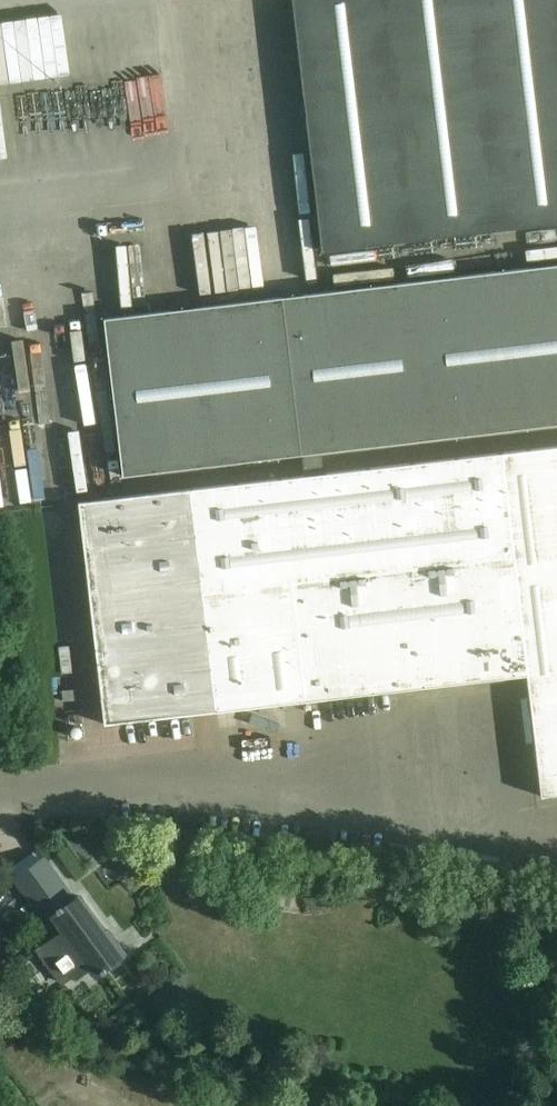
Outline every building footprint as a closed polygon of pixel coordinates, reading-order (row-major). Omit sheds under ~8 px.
[(556,223),(556,0),(293,0),(322,250),(556,223)] [(105,317),(123,473),(303,452),(304,460),(322,458),(321,451),(556,423),(556,264),(105,317)] [(79,501),(105,724),(215,711),(527,674),(541,796),(556,794),(556,446),(324,473),(322,458),(304,460),(306,475),(189,489),(79,501)] [(17,878),(15,879),(47,921),(57,935),(38,949),(48,963),(62,982),(72,975),(88,963),(96,974),(101,971),(102,973),(107,969),(105,967),(118,958),(123,954),(105,928),(80,895),(74,899),(44,858),(43,859),(17,878)]
